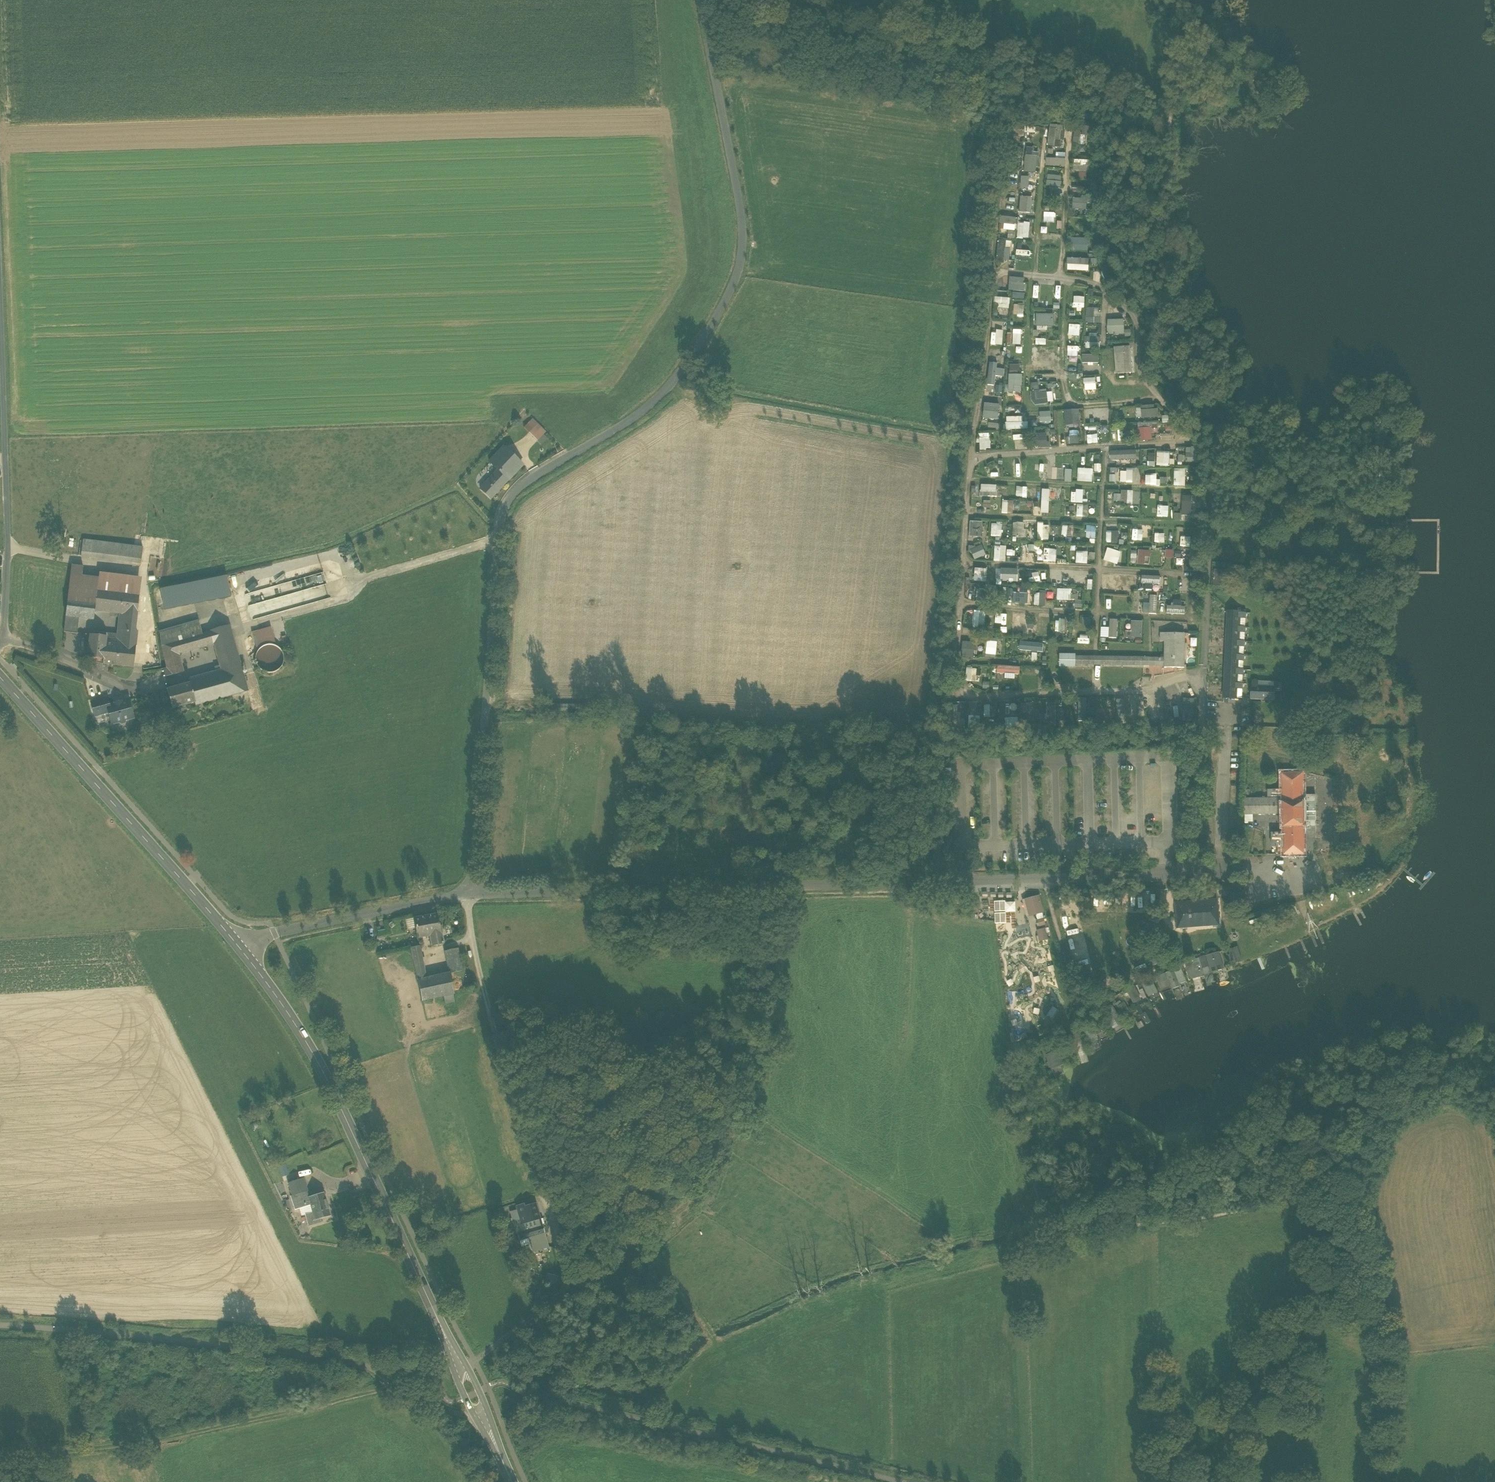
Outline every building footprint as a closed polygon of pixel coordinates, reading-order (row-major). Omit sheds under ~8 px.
[(1247,82),(1262,94),(1265,89),(1251,77),(1247,82)] [(1049,145),(1063,146),(1063,129),(1049,129),(1049,145)] [(1038,172),(1037,152),(1026,152),(1026,172),(1038,172)] [(1056,153),(1057,157),(1046,158),(1047,166),(1065,165),(1064,152),(1056,153)] [(1074,159),(1073,171),(1091,171),(1091,160),(1074,159)] [(1047,175),(1047,186),(1062,187),(1062,175),(1047,175)] [(1020,212),(1033,212),(1032,196),(1019,197),(1020,212)] [(1074,198),(1073,209),(1088,209),(1088,198),(1074,198)] [(1007,217),(1005,229),(1014,231),(1017,219),(1007,217)] [(1034,227),(1030,227),(1030,222),(1019,222),(1018,238),(1034,238),(1034,227)] [(1068,237),(1068,244),(1076,244),(1076,250),(1089,250),(1089,238),(1068,237)] [(1089,271),(1090,258),(1068,257),(1067,270),(1089,271)] [(1043,297),(1044,286),(1033,286),(1033,297),(1043,297)] [(1008,308),(1009,298),(999,297),(998,307),(1008,308)] [(1024,318),(1025,305),(1015,305),(1015,318),(1024,318)] [(1086,323),(1102,323),(1102,307),(1086,307),(1086,323)] [(1055,326),(1055,314),(1036,314),(1036,326),(1055,326)] [(1108,319),(1108,334),(1132,335),(1132,329),(1125,329),(1125,319),(1108,319)] [(1012,344),(1021,344),(1022,329),(1013,329),(1012,344)] [(1080,345),(1080,336),(1070,336),(1070,345),(1080,345)] [(1085,337),(1085,348),(1099,349),(1100,337),(1085,337)] [(1114,355),(1116,355),(1116,354),(1130,353),(1130,347),(1114,348),(1114,355)] [(1132,373),(1130,353),(1116,354),(1116,355),(1118,374),(1132,373)] [(1083,363),(1100,363),(1100,354),(1083,355),(1083,363)] [(1023,391),(1023,374),(1009,374),(1009,391),(1023,391)] [(1071,384),(1080,384),(1080,374),(1071,374),(1071,384)] [(1085,379),(1085,390),(1096,389),(1095,379),(1085,379)] [(1033,390),(1034,404),(1049,403),(1048,389),(1033,390)] [(999,419),(1000,403),(984,403),(983,418),(999,419)] [(1160,417),(1159,409),(1154,409),(1154,406),(1136,406),(1137,418),(1160,417)] [(1005,430),(1028,428),(1028,421),(1022,422),(1021,408),(1013,409),(1013,416),(1005,417),(1005,430)] [(1081,424),(1080,409),(1064,410),(1065,425),(1081,424)] [(1040,412),(1040,422),(1051,422),(1051,411),(1040,412)] [(1139,440),(1152,440),(1152,433),(1159,433),(1158,422),(1138,423),(1139,440)] [(545,432),(537,424),(529,433),(537,441),(543,434),(545,432)] [(1118,430),(1118,440),(1129,440),(1128,429),(1118,430)] [(1070,431),(1069,443),(1078,443),(1079,431),(1070,431)] [(1088,441),(1098,442),(1098,431),(1088,431),(1088,441)] [(980,449),(990,449),(990,433),(979,434),(980,449)] [(543,434),(537,441),(540,445),(547,439),(543,434)] [(498,470),(508,480),(522,465),(504,447),(489,462),(498,470)] [(1202,447),(1187,447),(1187,455),(1178,455),(1178,462),(1202,462),(1202,447)] [(1137,459),(1137,450),(1111,451),(1111,460),(1137,459)] [(1170,466),(1170,451),(1157,451),(1156,465),(1170,466)] [(1078,481),(1092,482),(1093,468),(1078,468),(1078,481)] [(1133,482),(1133,468),(1127,468),(1127,471),(1120,471),(1119,482),(1133,482)] [(1185,486),(1186,469),(1174,468),(1174,485),(1185,486)] [(492,476),(502,486),(508,480),(498,470),(492,476)] [(1157,473),(1146,474),(1146,485),(1168,484),(1168,477),(1157,477),(1157,473)] [(480,489),(491,499),(502,486),(492,476),(480,489)] [(997,496),(997,485),(981,484),(981,496),(997,496)] [(1018,486),(1017,496),(1028,497),(1030,487),(1018,486)] [(1051,513),(1051,489),(1043,489),(1043,513),(1051,513)] [(1134,504),(1134,491),(1122,490),(1121,503),(1134,504)] [(1070,492),(1071,502),(1083,502),(1082,491),(1070,492)] [(1192,515),(1193,495),(1182,495),(1182,514),(1192,515)] [(1013,513),(1014,500),(1002,500),(1002,513),(1013,513)] [(1088,516),(1088,504),(1077,505),(1077,517),(1088,516)] [(970,537),(983,536),(982,520),(969,521),(970,537)] [(1002,536),(1002,522),(991,522),(991,536),(1002,536)] [(1013,522),(1013,535),(1025,536),(1026,522),(1013,522)] [(1037,523),(1037,539),(1049,539),(1049,523),(1037,523)] [(1062,535),(1072,536),(1074,526),(1063,524),(1062,535)] [(1086,525),(1085,538),(1095,539),(1096,526),(1086,525)] [(1143,540),(1143,529),(1132,529),(1132,540),(1143,540)] [(1106,531),(1106,542),(1118,542),(1118,531),(1106,531)] [(1165,542),(1165,533),(1155,533),(1155,542),(1165,542)] [(1188,546),(1188,534),(1177,534),(1177,546),(1188,546)] [(81,556),(91,557),(93,541),(83,540),(81,556)] [(93,541),(91,557),(130,562),(132,546),(93,541)] [(984,545),(971,548),(973,558),(986,555),(984,545)] [(994,561),(1006,561),(1006,545),(994,545),(994,561)] [(130,562),(141,564),(143,547),(132,546),(130,562)] [(1118,564),(1122,551),(1107,548),(1103,560),(1118,564)] [(1062,557),(1062,550),(1044,549),(1044,561),(1056,561),(1056,557),(1062,557)] [(1146,556),(1151,556),(1151,550),(1132,549),(1131,564),(1145,564),(1146,556)] [(1075,564),(1087,564),(1088,551),(1075,551),(1075,564)] [(1187,555),(1185,569),(1196,570),(1198,556),(1187,555)] [(71,565),(70,576),(82,577),(83,567),(71,565)] [(975,581),(987,581),(988,568),(976,568),(975,581)] [(1002,568),(1001,580),(1018,581),(1019,568),(1002,568)] [(99,572),(98,579),(97,590),(139,595),(141,577),(99,572)] [(1026,581),(1046,581),(1046,572),(1026,572),(1026,581)] [(1123,589),(1123,575),(1105,574),(1105,589),(1123,589)] [(1151,589),(1152,583),(1160,583),(1161,576),(1143,575),(1143,589),(1151,589)] [(98,579),(82,577),(70,576),(68,598),(95,602),(97,590),(98,579)] [(160,590),(163,603),(229,590),(226,577),(160,590)] [(1078,599),(1078,595),(1072,595),(1071,588),(1057,589),(1057,600),(1078,599)] [(984,601),(985,590),(977,589),(977,600),(984,601)] [(68,598),(66,616),(79,618),(93,620),(94,620),(95,609),(120,613),(118,634),(93,631),(93,635),(106,637),(106,643),(121,644),(123,630),(135,631),(139,595),(97,590),(95,602),(68,598)] [(231,597),(229,590),(163,603),(164,610),(231,597)] [(1014,592),(1014,603),(1028,603),(1029,593),(1014,592)] [(1046,593),(1034,593),(1034,605),(1046,605),(1046,593)] [(1158,613),(1158,595),(1150,595),(1149,613),(1158,613)] [(1168,605),(1168,613),(1186,613),(1186,606),(1168,605)] [(974,610),(973,627),(985,628),(986,611),(974,610)] [(1229,698),(1236,698),(1237,688),(1237,683),(1237,675),(1237,669),(1238,660),(1238,655),(1238,646),(1239,641),(1239,632),(1239,627),(1240,619),(1240,613),(1228,612),(1224,698),(1229,698)] [(77,634),(79,618),(66,616),(65,616),(64,632),(77,634)] [(1066,631),(1066,619),(1055,619),(1056,631),(1066,631)] [(1109,619),(1109,627),(1101,627),(1101,637),(1118,638),(1118,619),(1109,619)] [(1143,638),(1144,621),(1132,620),(1132,631),(1125,631),(1125,637),(1143,638)] [(1038,621),(1038,631),(1047,631),(1048,622),(1038,621)] [(180,627),(183,639),(202,634),(199,622),(180,627)] [(195,703),(195,706),(247,691),(229,626),(210,631),(210,632),(214,644),(220,666),(215,668),(217,677),(218,677),(191,685),(195,702),(195,703)] [(160,633),(161,646),(183,639),(180,627),(160,633)] [(253,630),(255,645),(275,642),(272,627),(253,630)] [(137,631),(135,631),(123,630),(121,644),(106,643),(104,659),(103,659),(103,663),(133,667),(137,632),(137,631)] [(204,633),(207,645),(214,644),(210,632),(204,633)] [(204,633),(202,634),(183,639),(161,646),(167,668),(162,669),(164,677),(183,672),(179,653),(207,645),(204,633)] [(1165,642),(1165,659),(1164,665),(1164,667),(1184,668),(1184,634),(1161,633),(1160,642),(1165,642)] [(88,657),(103,659),(104,659),(106,643),(106,637),(93,635),(91,635),(88,657)] [(1044,651),(1044,642),(1019,641),(1019,651),(1044,651)] [(998,642),(987,642),(987,654),(997,655),(998,642)] [(267,673),(275,672),(281,668),(284,661),(283,654),(279,648),(272,645),(264,645),(258,650),(255,656),(256,664),(261,670),(267,673)] [(997,665),(997,673),(1006,673),(1006,678),(1016,678),(1016,674),(1020,674),(1021,666),(997,665)] [(167,690),(172,709),(195,703),(195,702),(191,685),(190,683),(167,690)] [(1251,699),(1273,700),(1274,688),(1258,687),(1252,687),(1251,699)] [(1193,710),(1195,699),(1185,697),(1184,708),(1193,710)] [(91,702),(95,716),(109,712),(107,706),(109,706),(107,698),(91,702)] [(1086,698),(1078,698),(1079,720),(1087,720),(1086,698)] [(1093,712),(1103,713),(1102,719),(1121,720),(1122,706),(1103,705),(1104,699),(1094,698),(1093,712)] [(1129,698),(1128,715),(1140,716),(1142,699),(1129,698)] [(1056,720),(1056,699),(1038,700),(1038,704),(1017,705),(1017,716),(1041,715),(1041,721),(1056,720)] [(109,712),(112,724),(119,722),(121,723),(125,722),(126,720),(133,718),(128,700),(121,702),(121,701),(114,703),(115,704),(109,706),(107,706),(109,712)] [(1307,700),(1295,700),(1295,712),(1307,712),(1307,700)] [(1006,725),(1018,724),(1017,717),(1005,718),(1006,725)] [(1281,719),(1281,727),(1290,728),(1290,719),(1281,719)] [(1313,735),(1313,744),(1325,744),(1325,735),(1313,735)] [(1283,799),(1283,802),(1303,802),(1303,795),(1302,776),(1302,774),(1282,774),(1282,790),(1282,797),(1283,799)] [(1314,775),(1302,776),(1303,795),(1314,795),(1314,775)] [(1311,826),(1316,826),(1316,795),(1314,795),(1303,795),(1303,802),(1304,802),(1304,826),(1306,826),(1306,829),(1311,829),(1311,826)] [(1324,795),(1316,795),(1316,826),(1325,826),(1324,795)] [(1244,814),(1245,814),(1248,814),(1283,813),(1283,802),(1283,799),(1244,800),(1244,814)] [(1304,802),(1303,802),(1283,802),(1283,813),(1283,827),(1303,827),(1304,827),(1304,826),(1304,802)] [(1303,854),(1303,827),(1283,827),(1284,833),(1284,847),(1284,855),(1303,854)] [(1272,847),(1284,847),(1284,833),(1272,833),(1272,847)] [(652,842),(653,850),(664,849),(663,841),(652,842)] [(1039,897),(1026,900),(1030,916),(1043,913),(1039,897)] [(1175,903),(1177,928),(1214,926),(1214,927),(1221,927),(1220,918),(1219,919),(1217,900),(1175,903)] [(1005,901),(994,902),(995,912),(1006,911),(1005,901)] [(1006,913),(995,913),(995,923),(1006,923),(1006,913)] [(430,936),(432,946),(443,944),(437,914),(413,918),(417,938),(430,936)] [(1045,929),(1037,931),(1040,942),(1048,939),(1045,929)] [(411,948),(417,980),(426,978),(419,946),(411,948)] [(1238,947),(1233,948),(1238,962),(1242,960),(1238,947)] [(445,951),(449,973),(450,973),(463,971),(458,948),(445,951)] [(1229,950),(1233,963),(1238,962),(1233,948),(1229,950)] [(1206,956),(1211,972),(1218,970),(1216,966),(1220,964),(1217,953),(1206,956)] [(1205,956),(1199,958),(1203,974),(1210,973),(1205,956)] [(1204,975),(1203,974),(1199,958),(1184,962),(1188,976),(1201,972),(1202,975),(1204,975)] [(1173,970),(1176,978),(1184,975),(1179,964),(1172,967),(1173,970)] [(1168,980),(1170,984),(1178,981),(1176,978),(1173,970),(1166,973),(1168,980)] [(449,973),(426,978),(417,980),(422,1001),(452,994),(454,994),(450,973),(449,973)] [(1157,976),(1160,983),(1168,980),(1166,973),(1157,976)] [(1186,981),(1184,975),(1176,978),(1178,981),(1179,984),(1186,981)] [(1161,988),(1170,985),(1170,984),(1168,980),(1160,983),(1161,988)] [(1143,985),(1146,992),(1155,988),(1152,981),(1143,985)] [(1126,990),(1129,996),(1135,993),(1132,987),(1126,990)] [(1123,1003),(1120,1005),(1118,1006),(1121,1012),(1127,1009),(1123,1003)] [(1107,1018),(1113,1028),(1115,1027),(1112,1023),(1118,1020),(1111,1007),(1105,1011),(1109,1017),(1107,1018)] [(1091,1024),(1096,1033),(1104,1030),(1099,1020),(1091,1024)] [(1079,1031),(1086,1045),(1090,1043),(1088,1040),(1095,1036),(1090,1026),(1079,1031)] [(1067,1047),(1069,1052),(1077,1049),(1073,1035),(1064,1038),(1065,1042),(1064,1042),(1064,1044),(1066,1044),(1067,1047)] [(1058,1062),(1060,1065),(1063,1064),(1058,1051),(1055,1052),(1058,1062)] [(1055,1052),(1046,1055),(1050,1065),(1058,1062),(1055,1052)] [(1050,1065),(1051,1067),(1053,1072),(1061,1069),(1060,1065),(1058,1062),(1050,1065)] [(279,1166),(282,1176),(289,1174),(286,1164),(279,1166)] [(288,1183),(292,1195),(307,1191),(303,1178),(288,1183)] [(299,1208),(310,1205),(308,1197),(309,1197),(307,1191),(292,1195),(290,1196),(295,1210),(299,1208)] [(330,1216),(323,1192),(309,1197),(308,1197),(310,1205),(312,1212),(314,1220),(320,1219),(330,1216)] [(549,1247),(540,1218),(535,1203),(523,1207),(523,1204),(517,1206),(518,1210),(522,1223),(524,1223),(526,1229),(541,1225),(544,1232),(528,1237),(533,1252),(549,1247)] [(301,1215),(305,1214),(312,1212),(310,1205),(299,1208),(301,1215)] [(516,1233),(517,1232),(526,1229),(524,1223),(522,1223),(518,1210),(510,1212),(516,1233)] [(321,1222),(320,1219),(314,1220),(312,1212),(305,1214),(308,1226),(321,1222)] [(526,1229),(528,1237),(544,1232),(541,1225),(526,1229)] [(528,1237),(526,1229),(517,1232),(519,1240),(528,1237)] [(545,1282),(556,1285),(558,1276),(547,1273),(545,1282)]
